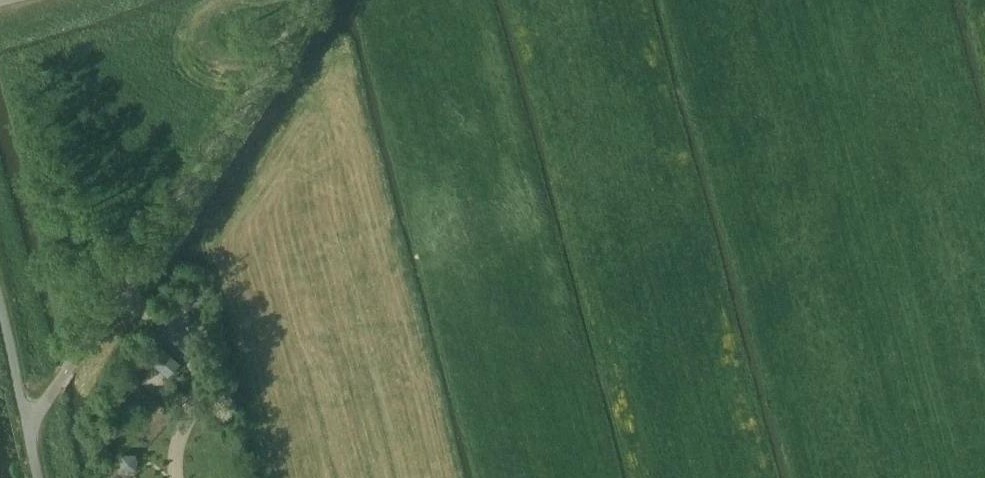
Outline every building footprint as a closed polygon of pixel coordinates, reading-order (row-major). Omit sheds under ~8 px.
[(178,364),(153,343),(144,354),(168,375),(178,364)] [(136,467),(136,454),(123,454),(123,467),(136,467)]
